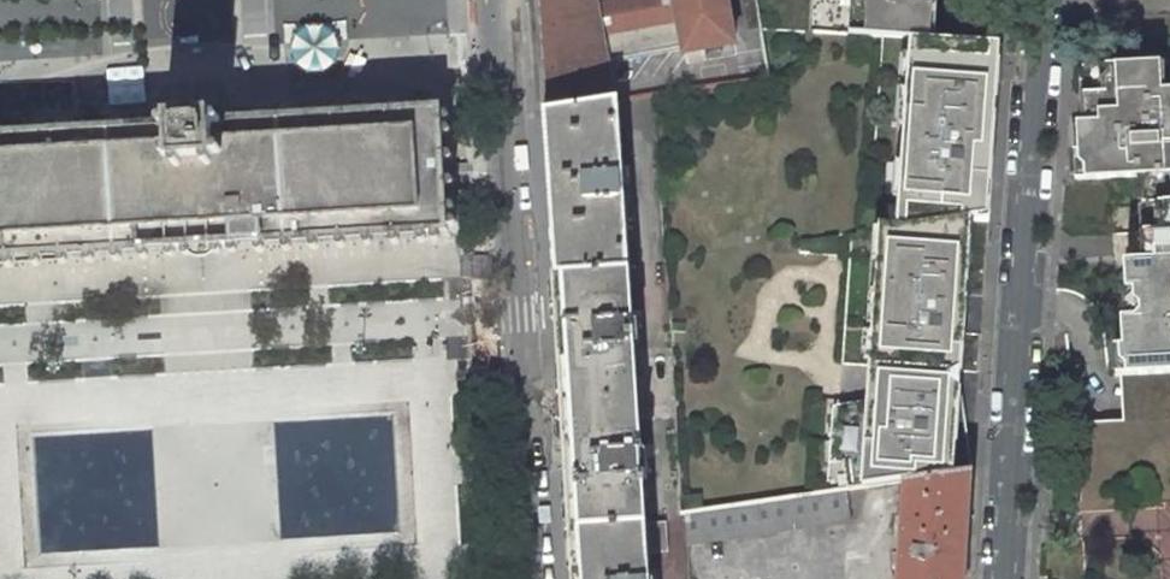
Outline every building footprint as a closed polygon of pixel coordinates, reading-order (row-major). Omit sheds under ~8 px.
[(545,112),(613,102),(606,62),(683,48),(683,52),(734,42),(726,0),(538,0),(545,112)] [(852,0),(849,33),(919,39),(935,38),(937,0),(850,0),(852,0)] [(876,324),(873,365),(941,370),(961,371),(973,215),(989,214),(1001,42),(919,39),(918,79),(908,79),(907,105),(916,105),(915,123),(907,123),(902,205),(909,205),(908,226),(891,225),(889,259),(880,259),(877,307),(883,307),(882,324),(876,324)] [(1162,89),(1160,62),(1096,65),(1097,78),(1091,84),(1092,94),(1105,92),(1107,120),(1076,121),(1079,178),(1140,175),(1141,204),(1155,203),(1156,215),(1150,222),(1151,232),(1142,232),(1144,260),(1138,260),(1139,288),(1132,289),(1133,317),(1119,317),(1120,345),(1116,345),(1117,374),(1169,372),(1169,89),(1162,89)] [(439,112),(439,106),(431,107),(431,101),(430,99),(428,99),(424,101),(424,107),(418,108),(417,101),(413,100),(410,101),(410,108),(390,109),(390,104),(388,102),(386,101),(383,104),(383,110),(363,111),(363,105),(361,103),(359,103),(356,105),(356,112),(336,113),(336,106),(333,105),(331,105),(329,108),(329,113),(309,115),(308,108),(305,106),(302,109),(302,115),(282,116),(282,110),(280,108),(278,108),(275,110),(275,117),(255,118),(254,111),(251,110),(248,112),(248,118),(238,119),(228,120),(227,113),(226,112),(224,111),(221,114),(221,120),(215,120),(214,119),(213,120),(212,114),(211,112),(209,111),(207,111),(204,113),(204,120),(193,121),(182,121),(181,114),(179,113),(176,113),(174,116),(174,122),(172,122),(172,123),(166,123),(165,117),(164,115),(161,115),(160,116),(159,118),(159,124),(139,125),(138,118),(134,117),(133,118),(131,120),(132,126),(112,127),(111,121),(110,119),(107,119),(106,119),(104,121),(105,127),(85,128),(84,122),(83,121),(80,120),(77,123),(78,129),(58,130),(57,124),(54,122),(50,124),(51,131),(31,132),(30,127),(29,124),(26,124),(24,125),(24,132),(3,133),(3,127),(0,126),(0,258),(4,258),(5,265),(9,267),(12,264),(11,257),(31,256),(32,263),(35,265),(37,264),(39,262),(38,256),(58,254),(59,261),(60,263),(62,263),(66,261),(66,254),(85,253),(86,260),(89,262),(91,261),(93,259),(92,252),(112,251),(113,258),(115,260),(117,260),(120,258),(119,251),(139,249),(140,256),(141,258),(144,258),(147,256),(146,249),(166,248),(167,255),(168,256),(171,257),(174,254),(174,247),(182,247),(182,253),(183,255),(186,256),(189,253),(189,246),(212,245),(212,252),(216,254),(218,253),(219,251),(219,244),(227,244),(228,251),(230,253),(232,253),(235,250),(235,243),(254,242),(255,249),(257,251),(259,251),(262,248),(262,242),(281,241),(282,248),(286,249),(289,247),(289,240),(309,239),(309,245),(312,248),(314,247),(316,245),(316,238),(335,237),(336,243),(337,245),(339,246),(343,244),(343,237),(363,236),(363,242),(365,244),(367,244),(370,242),(370,235),(389,234),(390,240),(391,242),(395,243),(397,241),(397,233),(417,232),(418,239),(420,241),(422,241),(424,239),(424,232),(431,231),(431,237),(432,239),(436,240),(438,238),(438,231),(447,230),(446,225),(453,224),(455,222),(455,220),(453,218),(446,217),(445,211),(451,211),(453,209),(454,206),(451,203),(445,203),(444,185),(451,184),(453,181),(450,178),(443,178),(442,159),(449,158),(451,157),(451,155),(450,153),(448,151),(442,152),(441,133),(448,133),(449,129),(448,127),(447,126),(440,126),(440,119),(447,118),(449,115),(448,113),(446,112),(439,112)] [(613,102),(545,112),(556,275),(629,271),(617,101),(613,102)] [(839,235),(801,240),(801,254),(838,255),(839,235)] [(637,397),(629,271),(556,275),(564,401),(637,397)] [(685,326),(672,326),(672,335),(685,335),(685,326)] [(34,578),(222,578),(314,576),(313,538),(398,536),(394,411),(317,413),(316,372),(59,379),(61,435),(30,436),(34,578)] [(645,523),(637,397),(564,401),(572,528),(645,523)] [(871,409),(840,413),(837,464),(844,463),(849,490),(905,481),(952,475),(948,444),(944,400),(871,409)] [(970,472),(952,475),(905,481),(899,578),(963,578),(963,575),(966,576),(970,515),(967,514),(970,472)] [(851,522),(846,490),(684,514),(686,546),(851,522)] [(702,497),(684,499),(686,512),(704,510),(702,497)] [(572,528),(575,578),(649,578),(647,552),(666,551),(664,522),(645,523),(572,528)]
